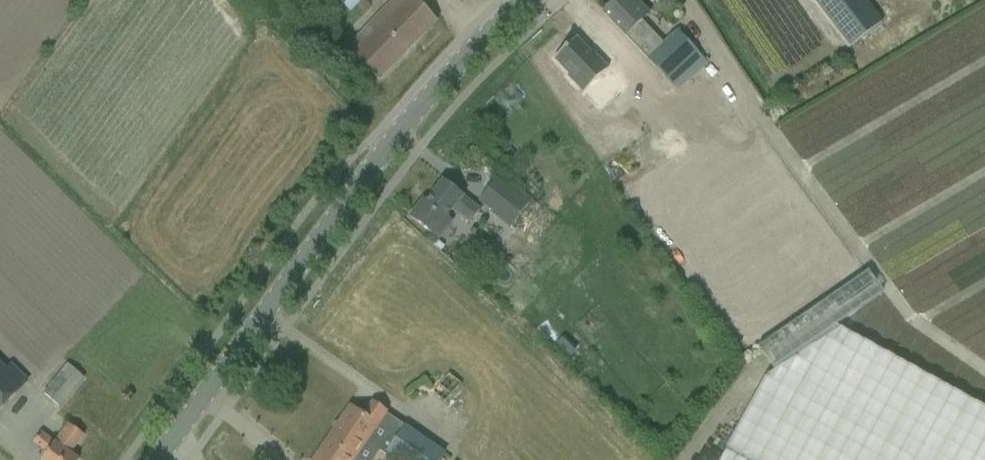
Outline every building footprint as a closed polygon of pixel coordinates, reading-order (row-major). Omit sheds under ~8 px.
[(376,78),(379,81),(438,21),(417,0),(395,0),(346,50),(376,78)] [(610,21),(625,37),(626,36),(638,48),(648,59),(647,60),(676,91),(693,76),(707,63),(678,32),(659,49),(649,37),(654,32),(642,21),(649,14),(638,2),(633,6),(627,0),(617,0),(603,14),(610,21)] [(849,48),(881,24),(863,0),(813,0),(849,48)] [(575,37),(553,59),(569,74),(567,76),(583,91),(607,66),(592,51),(590,52),(575,37)] [(759,126),(746,135),(732,114),(731,114),(703,73),(664,99),(693,141),(623,188),(740,358),(757,347),(770,366),(731,437),(725,450),(719,459),(984,459),(984,409),(833,326),(881,293),(759,126)] [(508,151),(499,160),(504,165),(514,156),(508,151)] [(532,200),(509,182),(505,186),(496,179),(478,202),(493,213),(491,215),(509,229),(532,200)] [(470,223),(480,210),(462,196),(463,196),(444,181),(427,203),(424,200),(410,218),(431,234),(443,219),(444,220),(452,210),(470,223)] [(522,269),(533,257),(511,238),(501,250),(522,269)] [(18,391),(1,374),(5,370),(0,365),(0,409),(18,391)] [(67,366),(43,394),(60,408),(83,379),(67,366)] [(461,384),(448,374),(433,392),(446,402),(461,384)] [(340,423),(386,455),(387,454),(396,459),(441,459),(444,454),(405,427),(393,418),(373,404),(363,417),(350,408),(340,423)] [(314,459),(364,459),(373,448),(385,456),(386,455),(340,423),(314,459)] [(69,424),(55,442),(42,433),(35,442),(49,453),(44,459),(78,459),(70,454),(84,436),(69,424)]
